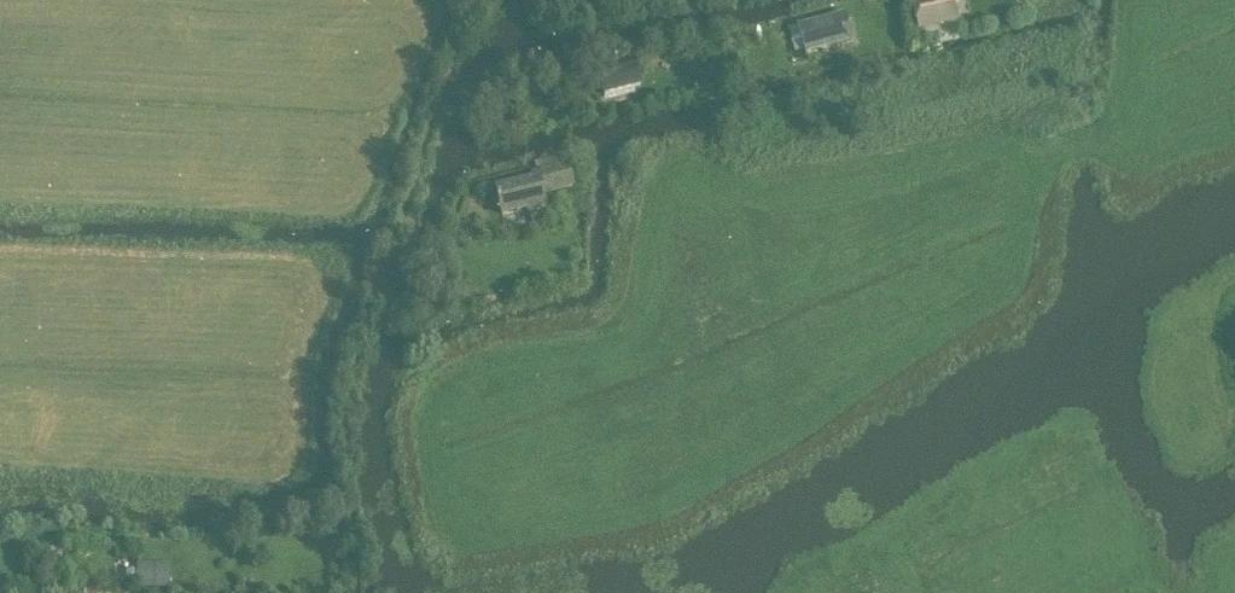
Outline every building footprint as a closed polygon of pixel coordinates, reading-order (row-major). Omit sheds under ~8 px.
[(956,19),(952,0),(930,0),(913,4),(918,28),(956,19)] [(805,55),(851,43),(844,15),(790,29),(797,52),(804,50),(805,55)] [(602,100),(641,89),(635,66),(596,76),(602,100)] [(527,213),(545,209),(541,194),(572,186),(567,168),(531,176),(533,181),(496,190),(502,215),(527,210),(527,213)] [(137,565),(136,590),(167,591),(168,566),(137,565)]
